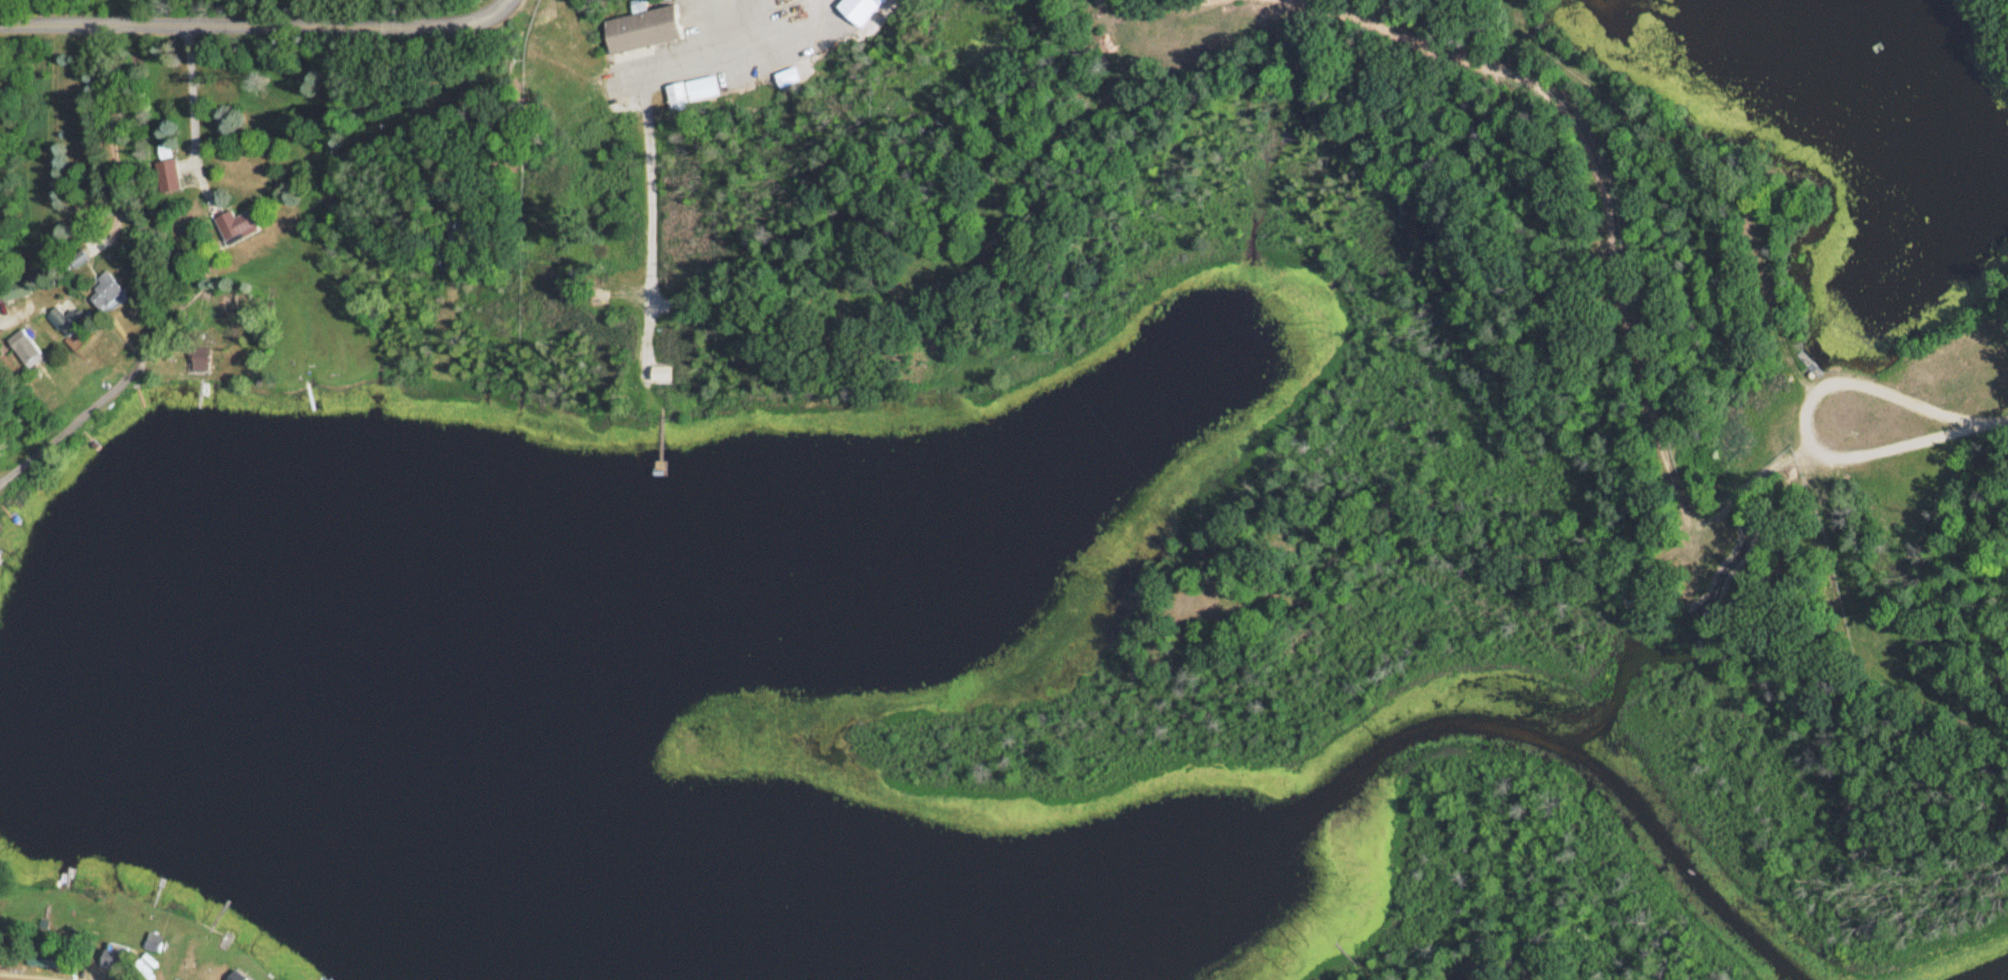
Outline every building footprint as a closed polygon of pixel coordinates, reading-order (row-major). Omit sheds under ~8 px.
[(868,32),(894,0),(850,0),(841,11),(868,32)] [(618,55),(690,41),(683,6),(611,21),(618,55)] [(671,88),(676,110),(724,100),(720,78),(671,88)] [(186,190),(178,160),(161,165),(168,195),(186,190)] [(220,220),(232,244),(266,227),(257,211),(242,219),(238,211),(220,220)] [(99,299),(115,315),(136,294),(115,272),(100,287),(105,292),(99,299)] [(80,308),(71,316),(62,307),(53,315),(79,342),(97,325),(80,308)] [(12,343),(37,367),(51,354),(26,329),(12,343)] [(654,383),(676,383),(676,367),(654,367),(654,383)] [(126,974),(133,956),(111,948),(104,966),(126,974)] [(69,969),(69,959),(37,958),(37,968),(69,969)] [(238,970),(231,979),(252,979),(238,970)]
